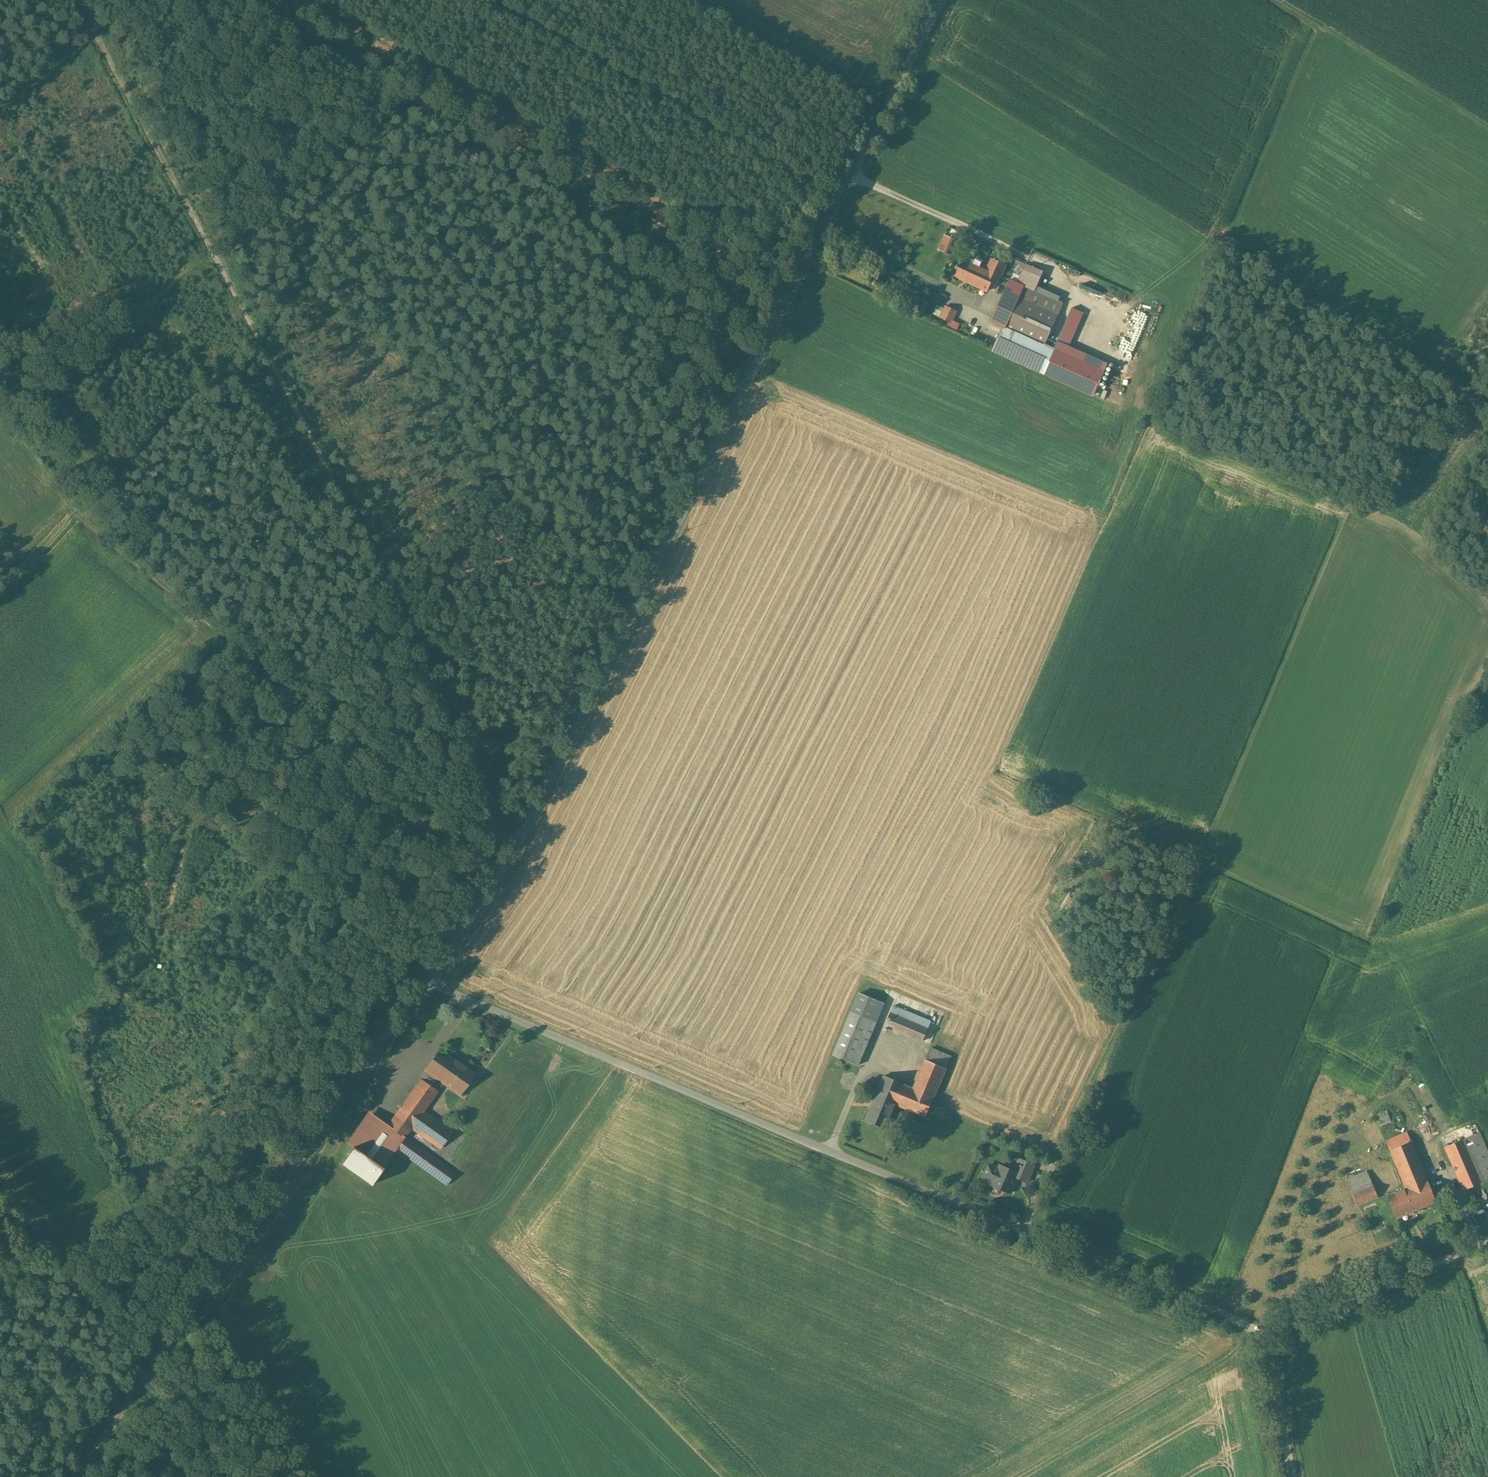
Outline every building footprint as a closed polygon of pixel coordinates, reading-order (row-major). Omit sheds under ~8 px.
[(1004,266),(992,260),(987,270),(995,274),(994,275),(999,277),(1004,266)] [(979,269),(962,261),(955,277),(987,291),(994,275),(995,274),(987,270),(980,267),(979,269)] [(1025,265),(1020,275),(1027,278),(1032,268),(1025,265)] [(1042,272),(1032,268),(1027,278),(1023,287),(1022,287),(1021,289),(1018,298),(1029,303),(1034,292),(1042,272)] [(1017,276),(1010,273),(1007,280),(1013,283),(1017,276)] [(1021,289),(1008,283),(1005,292),(1018,298),(1021,289)] [(1018,298),(1005,292),(992,322),(1016,333),(1029,303),(1018,298)] [(1034,292),(1029,303),(1016,333),(1044,345),(1062,304),(1034,292)] [(956,312),(945,307),(940,318),(950,323),(956,312)] [(971,314),(964,310),(961,315),(960,317),(958,321),(966,325),(967,323),(967,322),(967,321),(968,319),(971,314)] [(1055,349),(1054,350),(1103,372),(1107,364),(1066,345),(1077,320),(1068,316),(1054,349),(1055,349)] [(1016,333),(992,322),(1004,328),(994,351),(1005,356),(1016,333)] [(965,333),(968,329),(960,325),(957,329),(965,333)] [(1044,345),(1016,333),(1005,356),(1044,373),(1054,350),(1055,349),(1054,349),(1054,350),(1044,345)] [(1054,350),(1044,373),(1050,376),(1093,395),(1103,372),(1054,350)] [(930,1021),(893,1006),(884,1025),(922,1041),(930,1021)] [(871,1020),(851,1011),(833,1055),(853,1063),(871,1020)] [(930,1048),(913,1088),(884,1076),(876,1094),(897,1101),(896,1104),(925,1117),(950,1057),(930,1048)] [(474,1074),(440,1050),(425,1070),(443,1083),(459,1094),(474,1074)] [(443,1083),(426,1071),(424,1073),(425,1073),(421,1079),(437,1091),(443,1083)] [(421,1079),(388,1125),(404,1137),(423,1111),(437,1091),(421,1079)] [(897,1101),(876,1094),(866,1119),(886,1127),(896,1104),(897,1101)] [(452,1132),(423,1111),(411,1127),(440,1148),(452,1132)] [(1386,1111),(1375,1115),(1380,1126),(1391,1122),(1386,1111)] [(388,1125),(374,1116),(352,1147),(382,1168),(394,1152),(396,1149),(404,1137),(388,1125)] [(1407,1132),(1386,1141),(1390,1150),(1410,1141),(1407,1132)] [(1478,1132),(1463,1139),(1482,1182),(1487,1179),(1487,1155),(1478,1132)] [(454,1173),(404,1137),(396,1149),(406,1156),(446,1185),(454,1173)] [(1463,1139),(1445,1147),(1463,1190),(1482,1182),(1463,1139)] [(1410,1141),(1390,1150),(1406,1188),(1426,1179),(1410,1141)] [(382,1168),(352,1147),(340,1164),(370,1185),(382,1168)] [(406,1156),(396,1149),(394,1152),(404,1159),(406,1156)] [(1035,1165),(1019,1158),(1013,1171),(1018,1173),(1016,1177),(1027,1182),(1035,1165)] [(1013,1171),(1000,1165),(998,1169),(988,1165),(985,1173),(986,1177),(993,1180),(991,1185),(993,1186),(994,1187),(998,1189),(1000,1189),(1010,1193),(1016,1177),(1018,1173),(1013,1171)] [(1367,1172),(1347,1180),(1357,1205),(1377,1196),(1367,1172)] [(1406,1188),(1387,1196),(1397,1218),(1436,1201),(1427,1180),(1426,1180),(1426,1179),(1406,1188)]
